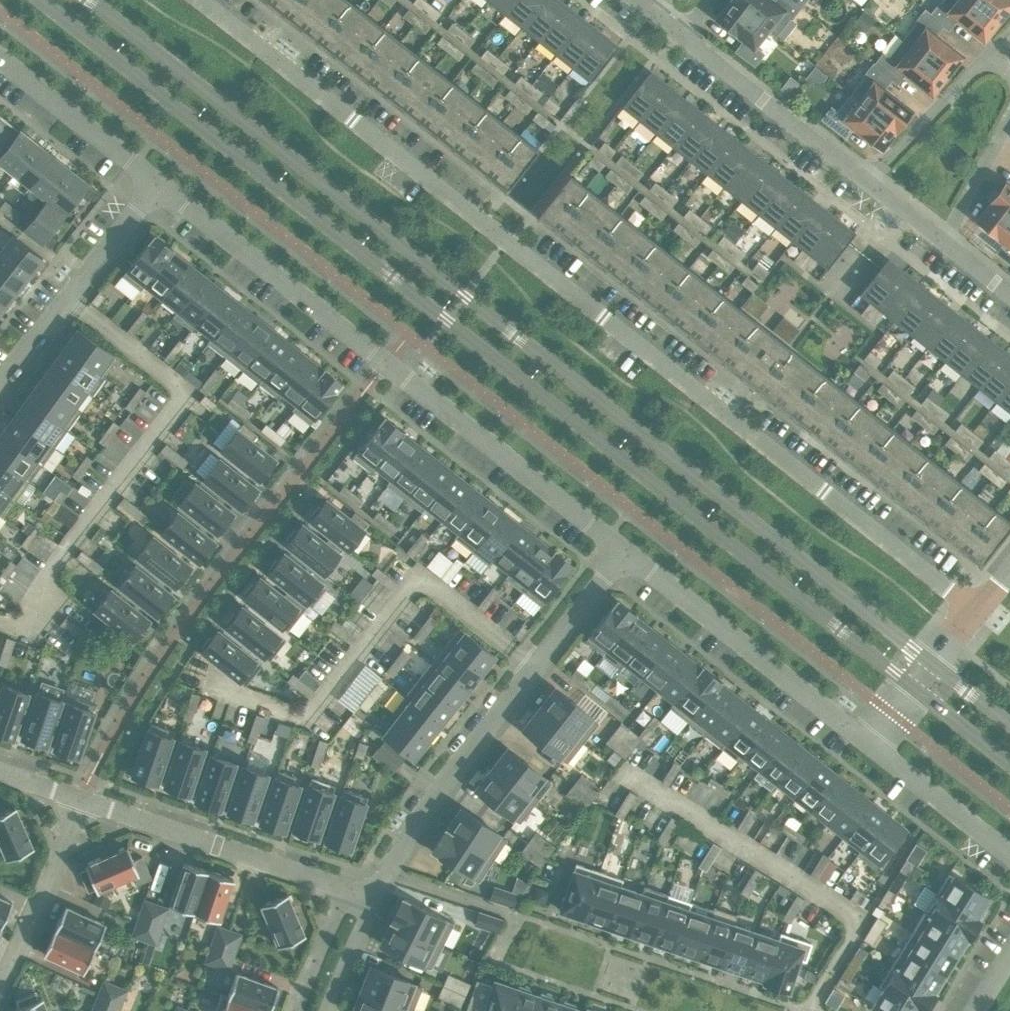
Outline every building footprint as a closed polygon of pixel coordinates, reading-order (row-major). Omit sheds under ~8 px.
[(500,179),(508,185),(513,179),(534,152),(342,0),(273,0),(500,179)] [(425,0),(414,0),(413,2),(424,11),(429,4),(425,0)] [(515,0),(487,0),(504,13),(515,0)] [(543,0),(515,0),(504,13),(521,27),(543,0)] [(566,5),(561,0),(543,0),(521,27),(538,40),(566,5)] [(768,29),(775,35),(776,35),(732,0),(731,0),(716,18),(743,40),(735,50),(754,65),(763,53),(755,46),(768,29)] [(800,7),(792,0),(775,0),(773,2),(771,0),(732,0),(776,35),(790,17),(791,18),(800,7)] [(971,0),(943,0),(940,3),(939,2),(930,13),(924,9),(924,10),(948,29),(956,19),(984,40),(998,21),(971,0)] [(998,21),(1009,7),(1009,0),(971,0),(998,21)] [(440,12),(429,4),(424,11),(435,20),(440,12)] [(555,54),(583,18),(566,5),(538,40),(555,54)] [(413,24),(419,17),(408,9),(402,16),(413,24)] [(962,56),(935,35),(942,25),(948,30),(948,29),(924,10),(915,21),(918,24),(903,41),(947,75),(962,56)] [(430,26),(419,17),(413,24),(424,33),(430,26)] [(572,67),(600,31),(583,18),(555,54),(572,67)] [(463,30),(452,22),(447,29),(458,38),(463,30)] [(474,39),(463,30),(458,38),(469,46),(474,39)] [(590,81),(617,48),(618,45),(600,31),(572,67),(590,81)] [(453,44),(442,35),(436,42),(447,51),(453,44)] [(947,75),(903,41),(889,58),(883,52),(873,64),(897,83),(905,73),(932,94),(947,75)] [(464,53),(453,44),(447,51),(458,60),(464,53)] [(497,57),(486,49),(481,56),(492,65),(497,57)] [(508,66),(497,57),(492,65),(503,73),(508,66)] [(487,71),(476,62),(470,69),(481,78),(487,71)] [(910,110),(883,88),(891,79),(896,83),(897,83),(873,64),(863,75),(865,76),(851,94),(895,129),(910,110)] [(639,119),(667,84),(649,70),(621,105),(639,119)] [(492,86),(498,80),(487,71),(481,78),(492,86)] [(531,84),(520,75),(514,83),(525,91),(531,84)] [(536,100),(542,93),(531,84),(525,91),(536,100)] [(656,133),(684,97),(667,84),(639,119),(656,133)] [(521,98),(510,89),(504,96),(515,104),(521,98)] [(880,148),(895,129),(851,94),(837,111),(831,106),(822,118),(845,137),(853,126),(880,148)] [(559,106),(548,97),(543,105),(553,113),(559,106)] [(673,146),(701,111),(684,97),(656,133),(673,146)] [(532,106),(521,98),(515,104),(526,113),(532,106)] [(549,120),(538,111),(532,118),(543,127),(549,120)] [(690,160),(718,124),(701,111),(673,146),(690,160)] [(19,129),(0,115),(0,154),(19,129)] [(707,173),(735,137),(718,124),(690,160),(707,173)] [(37,144),(19,129),(0,154),(0,162),(14,173),(37,144)] [(724,186),(752,151),(735,137),(707,173),(724,186)] [(609,157),(615,150),(604,141),(598,149),(609,157)] [(31,186),(54,157),(37,144),(14,173),(31,186)] [(741,200),(769,164),(752,151),(724,186),(741,200)] [(599,171),(604,164),(593,155),(588,162),(599,171)] [(632,163),(621,155),(615,162),(626,171),(632,163)] [(48,200),(71,170),(54,157),(31,186),(46,198),(48,200)] [(643,172),(632,163),(626,171),(637,179),(643,172)] [(758,213),(786,177),(769,164),(741,200),(758,213)] [(621,177),(610,168),(605,175),(616,184),(621,177)] [(88,200),(96,190),(71,170),(48,200),(65,213),(80,194),(88,200)] [(565,176),(539,210),(982,559),(1008,526),(565,176)] [(627,193),(632,186),(621,177),(616,184),(627,193)] [(775,226),(803,191),(786,177),(758,213),(775,226)] [(660,197),(666,190),(655,182),(649,189),(660,197)] [(1007,182),(999,192),(996,189),(988,199),(1009,216),(1009,185),(1007,182)] [(677,199),(666,190),(660,197),(671,206),(677,199)] [(792,240),(820,204),(803,191),(775,226),(792,240)] [(655,204),(644,195),(639,202),(650,211),(655,204)] [(46,198),(23,228),(49,248),(57,238),(50,233),(65,213),(48,200),(46,198)] [(988,199),(991,202),(977,220),(1004,242),(996,252),(1009,264),(1009,216),(988,199)] [(5,200),(0,206),(0,209),(8,215),(14,207),(5,200)] [(666,213),(655,204),(650,211),(661,219),(666,213)] [(799,265),(837,218),(820,204),(792,240),(802,248),(793,260),(799,265)] [(17,223),(23,215),(14,207),(8,215),(17,223)] [(700,217),(689,208),(683,216),(694,224),(700,217)] [(705,233),(711,226),(700,217),(694,224),(705,233)] [(827,267),(853,234),(855,232),(837,218),(799,265),(806,271),(816,259),(827,267)] [(689,231),(678,222),(673,229),(684,237),(689,231)] [(695,246),(700,239),(689,231),(684,237),(695,246)] [(13,234),(0,251),(0,253),(28,275),(42,257),(13,234)] [(140,289),(171,249),(153,235),(122,275),(140,289)] [(734,244),(723,235),(717,242),(728,251),(734,244)] [(739,260),(745,252),(734,244),(728,251),(739,260)] [(162,296),(188,263),(171,249),(140,289),(140,290),(145,283),(162,296)] [(723,257),(712,249),(707,256),(718,264),(723,257)] [(0,253),(0,281),(15,292),(28,275),(0,253)] [(729,273),(734,266),(723,257),(718,264),(729,273)] [(867,319),(905,271),(887,257),(859,293),(870,301),(860,313),(867,319)] [(762,278),(768,271),(757,262),(751,269),(762,278)] [(174,316),(205,276),(188,263),(162,296),(178,309),(173,315),(174,316)] [(894,320),(922,285),(905,271),(867,319),(874,324),(883,312),(894,320)] [(191,330),(222,290),(205,276),(174,316),(191,330)] [(757,284),(746,276),(741,283),(752,291),(757,284)] [(0,281),(0,308),(1,309),(15,292),(0,281)] [(911,334),(939,298),(922,285),(894,320),(911,334)] [(208,343),(239,303),(222,290),(191,330),(196,324),(211,336),(207,342),(208,343)] [(97,306),(105,296),(98,291),(91,301),(97,306)] [(928,347),(956,311),(939,298),(911,334),(928,347)] [(225,356),(256,316),(239,303),(208,343),(225,356)] [(141,325),(148,315),(142,310),(135,320),(141,325)] [(945,360),(973,325),(956,311),(928,347),(945,360)] [(241,370),(273,330),(256,316),(225,356),(241,370)] [(133,334),(141,325),(135,320),(127,329),(133,334)] [(962,374),(990,338),(973,325),(945,360),(962,374)] [(112,354),(78,329),(64,347),(105,377),(106,376),(99,371),(112,354)] [(258,383),(290,343),(273,330),(241,370),(242,370),(247,364),(262,376),(257,382),(258,383)] [(979,387),(1007,352),(990,338),(962,374),(979,387)] [(177,353),(185,344),(179,339),(171,348),(177,353)] [(275,396),(307,356),(290,343),(258,383),(275,396)] [(105,377),(64,347),(51,364),(93,394),(105,377)] [(170,363),(177,353),(171,348),(163,358),(170,363)] [(875,367),(880,359),(869,350),(864,358),(875,367)] [(1009,383),(1009,354),(1007,352),(979,387),(996,401),(1009,383)] [(292,410),(324,370),(307,356),(275,396),(276,397),(281,390),(296,403),(291,409),(292,410)] [(93,394),(51,364),(39,382),(80,412),(80,411),(74,406),(86,390),(92,395),(93,394)] [(864,380),(870,373),(859,364),(853,371),(864,380)] [(212,384),(220,374),(214,369),(206,379),(212,384)] [(904,378),(893,369),(887,376),(898,385),(904,378)] [(310,424),(341,384),(324,370),(292,410),(310,424)] [(915,386),(904,378),(898,385),(909,394),(915,386)] [(205,393),(212,384),(206,379),(199,388),(205,393)] [(80,412),(39,382),(26,399),(67,429),(80,412)] [(893,391),(882,383),(877,390),(887,398),(893,391)] [(996,401),(1009,412),(1009,383),(996,401)] [(138,401),(145,391),(139,387),(132,396),(138,401)] [(904,400),(893,391),(887,398),(899,407),(904,400)] [(215,403),(204,394),(199,401),(210,410),(215,403)] [(131,411),(138,401),(132,396),(125,406),(131,411)] [(938,404),(927,396),(921,403),(932,412),(938,404)] [(241,404),(232,397),(227,403),(236,410),(241,404)] [(67,429),(26,399),(13,416),(54,447),(67,429)] [(251,412),(241,404),(236,410),(246,418),(251,412)] [(949,413),(938,404),(932,412),(943,420),(949,413)] [(927,418),(916,409),(910,416),(921,425),(927,418)] [(54,447),(13,416),(0,434),(42,464),(54,447)] [(370,471),(401,431),(383,417),(352,457),(370,471)] [(938,427),(927,418),(921,425),(932,434),(938,427)] [(112,436),(119,425),(113,421),(105,431),(112,436)] [(971,431),(961,422),(955,430),(966,439),(971,431)] [(275,459),(252,441),(257,434),(242,423),(221,449),(259,479),(261,477),(263,479),(271,468),(269,466),(275,459)] [(275,431),(265,423),(261,430),(270,437),(275,431)] [(105,445),(112,436),(105,431),(98,441),(105,445)] [(285,438),(275,431),(270,437),(280,445),(285,438)] [(387,484),(418,444),(401,431),(370,471),(375,465),(391,477),(386,484),(387,484)] [(977,447),(983,440),(971,431),(966,439),(977,447)] [(0,434),(0,435),(0,461),(29,482),(42,464),(0,434)] [(961,445),(950,436),(944,443),(955,452),(961,445)] [(177,452),(166,443),(160,450),(171,459),(177,452)] [(404,498),(435,458),(418,444),(387,484),(404,498)] [(972,454),(961,445),(955,452),(966,460),(972,454)] [(1005,458),(994,449),(989,457),(1000,465),(1005,458)] [(187,460),(177,452),(171,459),(182,467),(187,460)] [(85,469),(92,459),(86,455),(79,465),(85,469)] [(257,488),(219,458),(203,479),(241,508),(243,506),(245,508),(253,497),(251,496),(257,488)] [(421,511),(452,471),(435,458),(404,498),(421,511)] [(1005,458),(1000,465),(1009,473),(1009,462),(1005,458)] [(0,461),(0,487),(16,499),(29,482),(0,461)] [(995,472),(984,463),(978,470),(989,478),(995,472)] [(78,479),(85,469),(79,465),(72,475),(78,479)] [(443,518),(469,484),(452,471),(421,511),(422,512),(427,506),(443,518)] [(1006,480),(995,472),(989,478),(1000,487),(1006,480)] [(233,512),(195,482),(179,503),(217,532),(219,530),(221,532),(229,522),(227,520),(233,512)] [(348,498),(353,492),(343,484),(338,491),(348,498)] [(455,538),(486,498),(469,484),(443,518),(459,531),(454,537),(455,538)] [(0,487),(0,514),(3,517),(16,499),(0,487)] [(59,504),(67,494),(60,489),(53,500),(59,504)] [(363,500),(353,492),(348,498),(358,506),(363,500)] [(134,505),(123,496),(118,503),(129,512),(134,505)] [(472,551),(503,511),(486,498),(455,538),(472,551)] [(348,549),(369,522),(354,511),(349,517),(326,499),(320,507),(318,505),(310,515),(312,517),(310,519),(330,535),(344,547),(348,549)] [(52,514),(59,504),(53,500),(46,509),(52,514)] [(145,514),(134,505),(129,512),(140,520),(145,514)] [(215,541),(177,511),(161,532),(199,562),(201,559),(203,561),(211,551),(209,549),(215,541)] [(382,525),(387,519),(377,511),(372,517),(382,525)] [(489,565),(520,525),(503,511),(472,551),(489,565)] [(396,526),(387,519),(382,525),(392,533),(396,526)] [(323,573),(344,547),(330,535),(325,541),(302,523),(296,531),(293,529),(285,539),(288,541),(286,544),(323,573)] [(34,539),(41,529),(35,524),(27,535),(34,539)] [(506,578),(537,538),(520,525),(489,565),(494,559),(510,571),(505,577),(506,578)] [(420,547),(427,537),(421,532),(413,542),(420,547)] [(27,549),(34,539),(27,535),(20,544),(27,549)] [(191,565),(153,536),(137,556),(175,586),(176,583),(179,585),(187,575),(185,573),(191,565)] [(523,591),(554,551),(537,538),(506,578),(523,591)] [(412,557),(420,547),(413,542),(406,552),(412,557)] [(92,558),(81,550),(76,557),(87,565),(92,558)] [(540,605),(571,565),(554,551),(523,591),(540,605)] [(327,587),(284,552),(278,560),(276,558),(267,568),(270,570),(268,573),(287,588),(308,605),(311,607),(327,587)] [(103,567),(92,558),(87,565),(98,574),(103,567)] [(455,572),(462,562),(456,558),(449,567),(455,572)] [(9,574),(17,564),(10,560),(3,570),(9,574)] [(173,595),(135,565),(119,585),(157,615),(159,613),(161,614),(169,604),(167,602),(173,595)] [(387,575),(377,566),(371,573),(382,582),(387,575)] [(447,582),(455,572),(449,567),(441,577),(447,582)] [(9,574),(3,570),(0,574),(0,583),(2,584),(9,574)] [(398,583),(387,575),(382,582),(393,590),(398,583)] [(287,631),(308,605),(287,588),(283,595),(260,577),(254,584),(251,582),(243,593),(246,595),(244,597),(287,631)] [(491,601),(499,591),(492,586),(485,596),(491,601)] [(149,619),(111,589),(95,609),(132,639),(134,637),(137,639),(145,628),(142,626),(149,619)] [(484,610),(491,601),(485,596),(477,605),(484,610)] [(4,597),(0,602),(0,604),(9,610),(14,604),(4,597)] [(602,654),(634,614),(616,600),(584,640),(602,654)] [(280,635),(242,606),(236,613),(233,611),(225,622),(228,624),(226,626),(263,656),(280,635)] [(619,668),(651,628),(634,614),(602,654),(619,668)] [(428,631),(436,620),(429,615),(421,626),(428,631)] [(76,625),(65,617),(60,624),(71,632),(76,625)] [(345,628),(334,620),(329,627),(340,635),(345,628)] [(520,639),(528,629),(521,624),(514,634),(520,639)] [(87,634),(76,625),(71,632),(82,641),(87,634)] [(419,642),(428,631),(421,626),(412,637),(419,642)] [(494,655),(459,627),(445,645),(480,673),(494,655)] [(351,644),(356,637),(345,628),(340,635),(351,644)] [(641,675),(668,641),(651,628),(619,668),(620,668),(625,662),(641,675)] [(255,660),(218,630),(212,638),(209,636),(201,646),(203,648),(202,650),(239,680),(255,660)] [(10,653),(15,640),(6,637),(2,650),(10,653)] [(658,688),(685,654),(668,641),(641,675),(658,688)] [(480,673),(445,645),(431,662),(467,690),(480,673)] [(401,665),(409,654),(403,649),(394,660),(401,665)] [(10,653),(2,650),(0,656),(0,664),(6,666),(10,653)] [(670,708),(702,668),(685,654),(658,688),(674,701),(669,707),(670,708)] [(392,676),(401,665),(394,660),(385,671),(392,676)] [(467,690),(431,662),(418,679),(454,707),(467,690)] [(585,675),(576,668),(571,674),(581,682),(585,675)] [(687,721),(719,681),(702,668),(670,708),(687,721)] [(298,689),(303,682),(292,673),(287,680),(298,689)] [(595,683),(585,675),(581,682),(590,689),(595,683)] [(454,707),(418,679),(405,696),(440,724),(454,707)] [(704,734),(736,694),(719,681),(687,721),(704,734)] [(314,690),(303,682),(298,689),(309,697),(314,690)] [(374,699),(383,688),(376,683),(367,694),(374,699)] [(28,693),(3,685),(0,694),(0,737),(9,740),(10,737),(12,738),(28,693)] [(596,721),(554,688),(539,708),(580,741),(596,721)] [(55,718),(64,693),(62,693),(60,700),(37,692),(21,737),(31,740),(30,743),(42,747),(43,745),(46,746),(55,718)] [(195,708),(200,695),(191,692),(187,705),(195,708)] [(78,756),(96,704),(64,693),(55,718),(63,720),(54,748),(63,751),(62,754),(74,758),(75,755),(78,756)] [(366,710),(374,699),(367,694),(359,705),(366,710)] [(619,702),(610,694),(605,701),(614,708),(619,702)] [(721,748),(753,708),(736,694),(704,734),(705,735),(710,729),(725,741),(720,747),(721,748)] [(440,724),(405,696),(391,712),(427,740),(440,724)] [(624,716),(629,710),(619,702),(614,708),(624,716)] [(191,721),(195,708),(187,705),(182,718),(191,721)] [(580,741),(539,708),(523,728),(565,761),(580,741)] [(738,761),(769,721),(753,708),(721,748),(738,761)] [(427,740),(391,712),(391,713),(396,718),(383,735),(413,758),(427,740)] [(260,730),(264,716),(256,714),(251,727),(260,730)] [(652,730),(660,720),(653,716),(646,725),(652,730)] [(760,768),(786,735),(769,721),(738,761),(738,762),(743,755),(760,768)] [(157,783),(174,731),(150,722),(132,775),(135,776),(134,779),(146,783),(147,780),(157,783)] [(625,757),(640,737),(621,722),(605,742),(625,757)] [(644,740),(652,730),(646,725),(638,735),(644,740)] [(255,743),(260,730),(251,727),(247,740),(255,743)] [(777,782),(803,748),(786,735),(760,768),(777,782)] [(323,755),(327,742),(319,739),(315,752),(323,755)] [(406,754),(386,739),(378,749),(398,765),(406,754)] [(189,794),(204,749),(179,740),(164,786),(167,787),(166,790),(178,794),(179,791),(189,794)] [(362,757),(367,744),(359,741),(354,754),(362,757)] [(549,781),(507,748),(491,768),(533,801),(549,781)] [(794,795),(820,761),(803,748),(777,782),(794,795)] [(319,768),(323,755),(315,752),(310,765),(319,768)] [(220,809),(235,763),(210,755),(195,800),(198,801),(197,804),(209,808),(210,806),(220,809)] [(674,775),(680,765),(674,761),(667,771),(674,775)] [(811,808),(837,775),(820,761),(794,795),(811,808)] [(252,820),(267,774),(243,766),(227,811),(230,812),(229,815),(242,819),(243,816),(252,820)] [(533,801),(491,768),(475,788),(517,821),(533,801)] [(284,830),(302,778),(277,770),(259,822),(262,823),(261,826),(274,830),(275,827),(284,830)] [(668,785),(674,775),(667,771),(661,781),(668,785)] [(600,789),(581,774),(573,783),(592,799),(600,789)] [(828,822),(854,788),(837,775),(811,808),(828,822)] [(317,838),(335,785),(311,777),(293,829),(296,830),(295,833),(307,837),(308,835),(317,838)] [(716,790),(721,783),(710,777),(706,783),(716,790)] [(592,799),(573,783),(565,793),(584,809),(592,799)] [(727,796),(731,790),(721,783),(716,790),(727,796)] [(350,849),(367,796),(343,788),(325,840),(328,841),(327,844),(339,848),(340,845),(350,849)] [(845,835),(871,802),(854,788),(828,822),(845,835)] [(629,806),(636,795),(629,790),(622,802),(629,806)] [(622,818),(629,806),(622,802),(614,814),(622,818)] [(857,855),(888,815),(871,802),(845,835),(861,848),(856,854),(857,855)] [(15,806),(0,813),(0,843),(7,859),(33,848),(15,806)] [(749,822),(756,811),(749,807),(742,818),(749,822)] [(504,838),(460,808),(446,829),(490,859),(504,838)] [(874,868),(906,829),(888,815),(857,855),(874,868)] [(671,833),(678,821),(671,816),(663,828),(671,833)] [(743,832),(749,822),(742,818),(736,828),(743,832)] [(790,836),(794,829),(784,823),(780,829),(790,836)] [(664,844),(671,833),(663,828),(656,840),(664,844)] [(490,859),(446,829),(432,850),(476,880),(490,859)] [(804,836),(794,829),(790,836),(800,842),(804,836)] [(555,846),(534,831),(527,841),(547,856),(555,846)] [(547,856),(527,841),(520,852),(540,866),(547,856)] [(713,859),(720,847),(713,842),(705,854),(713,859)] [(138,873),(127,847),(85,865),(87,868),(80,871),(88,891),(95,888),(97,891),(138,873)] [(823,868),(829,857),(822,853),(816,863),(823,868)] [(705,870),(713,859),(705,854),(698,866),(705,870)] [(912,866),(914,864),(906,858),(899,869),(907,874),(912,866)] [(194,912),(208,870),(183,862),(169,904),(194,912)] [(583,921),(599,871),(576,863),(560,910),(583,918),(582,921),(583,921)] [(816,878),(823,868),(816,863),(809,874),(816,878)] [(923,869),(914,864),(912,866),(907,874),(916,880),(923,869)] [(755,885),(762,873),(754,868),(747,880),(755,885)] [(219,920),(233,879),(208,870),(194,912),(219,920)] [(605,929),(622,879),(599,871),(583,921),(594,925),(595,922),(605,925),(604,928),(605,929)] [(992,900),(948,873),(936,892),(980,920),(992,900)] [(896,893),(903,882),(894,877),(888,888),(896,893)] [(628,936),(645,887),(644,886),(642,893),(621,886),(623,879),(622,879),(605,929),(617,933),(618,930),(628,933),(627,936),(628,936)] [(747,896),(755,885),(747,880),(740,892),(747,896)] [(513,906),(517,894),(494,886),(489,898),(513,906)] [(651,944),(668,894),(645,887),(628,936),(640,940),(641,937),(651,941),(650,944),(651,944)] [(856,903),(862,892),(856,888),(849,898),(856,903)] [(889,903),(896,893),(888,888),(881,898),(889,903)] [(980,920),(936,892),(924,911),(968,938),(980,920)] [(304,935),(287,893),(261,904),(278,946),(304,935)] [(674,952),(690,902),(668,894),(651,944),(662,948),(663,945),(674,948),(673,951),(674,952)] [(796,911),(804,899),(796,894),(789,906),(796,911)] [(12,902),(0,896),(0,925),(1,926),(12,902)] [(451,922),(403,897),(392,920),(440,944),(451,922)] [(148,928),(156,904),(144,899),(136,924),(148,928)] [(696,959),(714,907),(711,917),(689,909),(691,902),(690,902),(674,952),(685,956),(686,953),(696,956),(695,959),(696,959)] [(160,932),(168,908),(156,904),(148,928),(160,932)] [(94,947),(105,924),(65,905),(54,929),(94,947)] [(789,922),(796,911),(789,906),(782,918),(789,922)] [(719,967),(733,924),(737,915),(714,907),(696,959),(708,963),(709,960),(719,964),(718,967),(719,967)] [(968,938),(924,911),(913,929),(956,956),(966,938),(968,939),(968,938)] [(498,932),(502,920),(478,912),(474,924),(498,932)] [(878,933),(885,922),(877,917),(870,928),(878,933)] [(440,944),(392,920),(381,943),(428,967),(440,944)] [(160,932),(148,928),(136,924),(132,936),(156,944),(160,932)] [(742,975),(756,932),(733,924),(719,967),(731,971),(732,968),(742,971),(741,974),(742,975)] [(221,954),(229,930),(217,925),(209,950),(221,954)] [(872,943),(878,933),(870,928),(863,938),(872,943)] [(84,971),(94,947),(54,929),(43,953),(84,971)] [(956,956),(913,929),(902,947),(945,974),(956,956)] [(233,958),(241,934),(229,930),(221,954),(233,958)] [(764,982),(781,933),(780,933),(778,939),(756,932),(742,975),(753,979),(754,976),(764,979),(763,982),(764,982)] [(788,990),(799,959),(805,961),(811,943),(781,933),(764,982),(788,990)] [(945,974),(902,947),(890,966),(934,993),(935,991),(934,991),(945,974)] [(229,970),(233,958),(221,954),(209,950),(205,962),(229,970)] [(855,969),(862,958),(854,953),(847,964),(855,969)] [(849,980),(855,969),(847,964),(841,975),(849,980)] [(419,986),(370,966),(361,990),(410,1010),(419,986)] [(890,966),(879,984),(922,1010),(923,1010),(934,993),(890,966)] [(277,987),(236,972),(228,996),(220,993),(220,994),(267,1010),(269,1010),(277,987)] [(465,995),(470,983),(447,973),(442,985),(465,995)] [(122,1002),(127,990),(103,980),(98,992),(110,997),(122,1002)] [(519,985),(518,985),(517,988),(494,980),(492,986),(476,980),(465,1010),(510,1010),(519,985)] [(879,984),(878,985),(883,988),(871,1006),(879,1010),(922,1010),(879,984)] [(460,1006),(465,995),(442,985),(437,996),(460,1006)] [(541,993),(540,993),(539,996),(529,992),(530,989),(519,985),(510,1010),(535,1010),(541,993)] [(361,990),(352,1010),(409,1010),(410,1010),(361,990)] [(41,997),(38,999),(35,991),(15,999),(18,1007),(15,1008),(16,1010),(47,1010),(41,997)] [(110,997),(98,992),(91,1010),(105,1010),(110,997)] [(564,1001),(563,1000),(562,1003),(552,1000),(553,997),(541,993),(535,1010),(561,1010),(564,1001)] [(220,994),(215,1009),(221,1010),(267,1010),(220,994)] [(122,1002),(110,997),(105,1010),(118,1010),(122,1002)] [(575,1008),(576,1005),(564,1001),(561,1010),(585,1010),(575,1008)]
